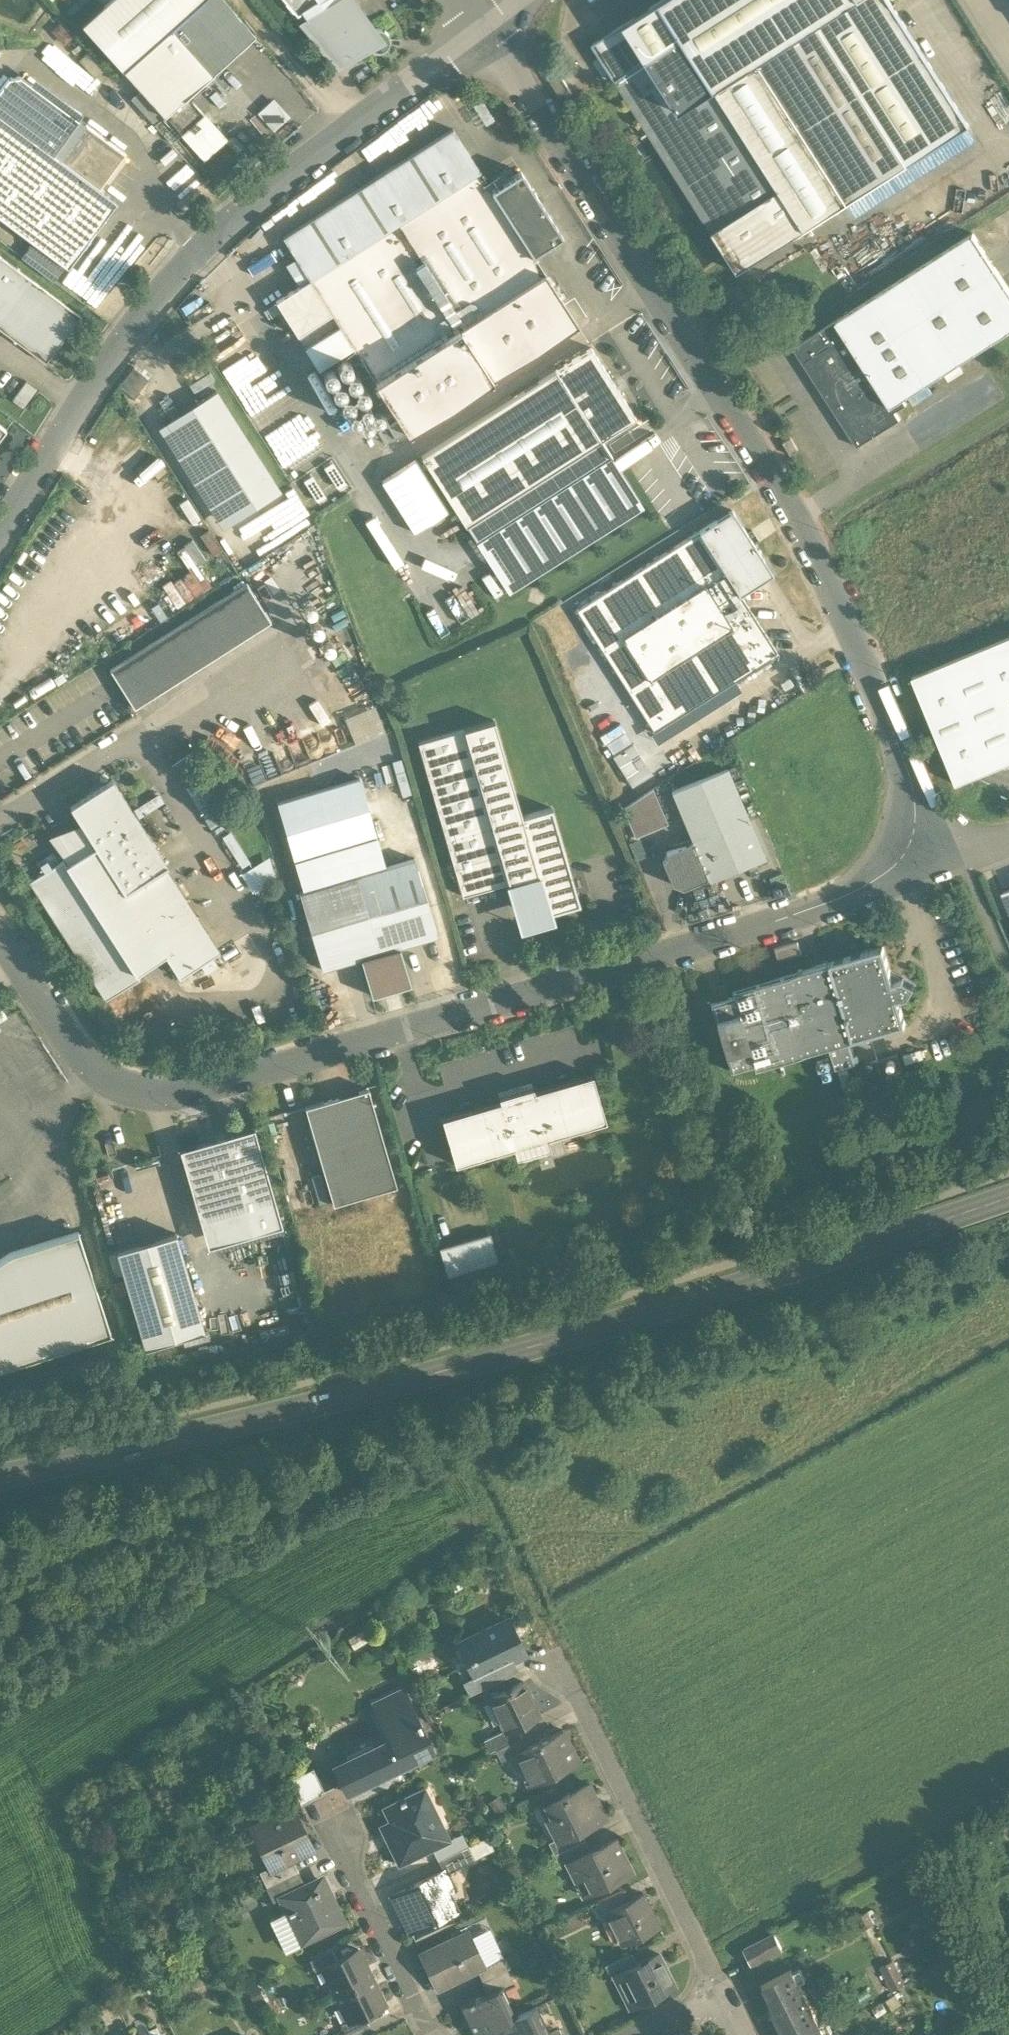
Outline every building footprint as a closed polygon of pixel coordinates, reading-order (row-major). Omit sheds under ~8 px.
[(82,25),(123,71),(203,0),(110,0),(82,25)] [(124,71),(141,90),(165,117),(255,37),(222,0),(204,0),(124,71)] [(286,4),(285,4),(292,13),(293,12),(297,17),(301,14),(306,21),(303,24),(303,25),(304,24),(339,66),(354,56),(368,47),(372,51),(378,52),(384,50),(388,45),(389,40),(387,34),(382,30),(377,29),(371,30),(350,0),(283,0),(286,4)] [(592,45),(738,274),(969,126),(888,0),(663,0),(592,45)] [(85,126),(60,161),(52,155),(78,121),(20,77),(8,79),(0,90),(0,218),(35,244),(64,265),(68,268),(116,203),(100,191),(126,156),(85,126)] [(165,117),(141,90),(131,99),(154,126),(165,117)] [(277,97),(261,112),(278,130),(294,114),(277,97)] [(184,134),(209,160),(232,137),(208,112),(184,134)] [(275,302),(297,336),(331,315),(360,359),(398,420),(377,433),(385,445),(399,436),(406,431),(407,434),(577,325),(533,256),(562,238),(520,172),(491,191),(452,130),(320,214),(282,238),(284,241),(285,243),(309,280),(285,296),(275,302)] [(793,349),(857,448),(900,421),(895,413),(906,406),(902,400),(1008,332),(1008,291),(973,234),(793,349)] [(64,265),(35,244),(23,260),(52,281),(64,265)] [(0,258),(0,330),(46,364),(80,317),(0,258)] [(245,333),(223,344),(238,373),(259,362),(245,333)] [(591,349),(421,457),(465,528),(600,441),(635,418),(591,349)] [(281,362),(237,387),(252,414),(269,404),(279,422),(269,428),(278,446),(316,425),(281,362)] [(216,391),(166,424),(230,525),(281,492),(216,391)] [(230,525),(166,424),(159,428),(223,529),(230,525)] [(643,507),(600,441),(465,528),(508,594),(643,507)] [(420,457),(383,480),(416,533),(453,510),(420,457)] [(732,511),(576,610),(655,734),(778,655),(740,595),(772,574),(732,511)] [(168,586),(181,605),(214,583),(200,562),(208,556),(196,539),(180,550),(193,569),(168,586)] [(246,583),(109,670),(133,709),(270,622),(246,583)] [(912,678),(956,785),(980,775),(983,757),(997,768),(1008,763),(1008,638),(912,678)] [(95,668),(56,689),(63,701),(102,681),(95,668)] [(740,681),(730,688),(754,723),(782,705),(769,684),(750,696),(740,681)] [(0,692),(0,706),(18,689),(11,682),(0,692)] [(493,721),(417,743),(462,897),(507,884),(515,910),(543,901),(547,915),(579,906),(551,808),(521,817),(493,721)] [(727,768),(671,792),(692,842),(708,879),(709,883),(765,859),(727,768)] [(111,780),(69,807),(94,846),(65,865),(62,860),(29,882),(105,1001),(139,980),(136,975),(165,956),(178,978),(219,953),(165,868),(166,867),(111,780)] [(299,892),(383,868),(358,781),(274,805),(299,892)] [(653,790),(622,809),(635,838),(667,824),(653,790)] [(692,842),(666,853),(662,863),(672,886),(682,890),(708,879),(692,842)] [(383,868),(299,892),(321,970),(437,936),(414,859),(383,868)] [(883,948),(830,964),(853,1043),(906,1027),(899,1001),(910,998),(917,986),(904,979),(893,982),(883,948)] [(830,964),(731,993),(754,1072),(853,1043),(830,964)] [(591,1076),(533,1093),(532,1088),(498,1098),(499,1103),(441,1120),(455,1166),(513,1149),(515,1159),(550,1149),(547,1139),(605,1122),(591,1076)] [(366,1092),(304,1110),(332,1206),(394,1188),(366,1092)] [(254,1130),(194,1147),(222,1245),(282,1228),(254,1130)] [(444,1245),(451,1270),(503,1255),(496,1230),(444,1245)] [(111,1338),(79,1232),(6,1255),(0,1259),(0,1372),(111,1338)] [(175,1234),(116,1251),(144,1348),(203,1332),(175,1234)] [(508,1620),(461,1643),(477,1675),(478,1676),(502,1664),(524,1653),(508,1620)] [(502,1664),(478,1676),(477,1675),(463,1682),(469,1695),(508,1676),(502,1664)] [(523,1682),(489,1699),(505,1732),(505,1733),(516,1727),(539,1716),(523,1682)] [(400,1738),(336,1769),(348,1793),(387,1774),(386,1772),(431,1750),(420,1729),(421,1728),(419,1724),(418,1724),(402,1691),(374,1705),(383,1724),(392,1720),(400,1738)] [(505,1732),(485,1742),(490,1753),(496,1750),(521,1738),(516,1727),(505,1733),(505,1732)] [(527,1749),(513,1755),(514,1758),(521,1773),(525,1771),(533,1787),(578,1765),(562,1732),(527,1749)] [(521,1738),(496,1750),(502,1764),(514,1758),(513,1755),(527,1749),(522,1738),(521,1738)] [(313,1769),(289,1780),(300,1805),(324,1793),(313,1769)] [(588,1785),(549,1804),(556,1818),(546,1823),(555,1841),(556,1843),(580,1831),(606,1818),(600,1806),(599,1806),(588,1785)] [(418,1791),(384,1808),(391,1822),(382,1827),(400,1864),(432,1848),(449,1840),(441,1822),(435,1825),(418,1791)] [(289,1813),(240,1836),(258,1873),(290,1858),(290,1859),(307,1850),(289,1813)] [(580,1831),(556,1843),(555,1841),(549,1845),(555,1856),(585,1842),(580,1831)] [(449,1840),(432,1848),(438,1861),(467,1847),(461,1834),(449,1840)] [(591,1854),(567,1865),(575,1882),(581,1879),(588,1893),(631,1872),(616,1841),(591,1854)] [(585,1842),(555,1856),(560,1868),(567,1865),(591,1854),(585,1842)] [(467,1847),(438,1861),(443,1872),(445,1871),(447,1874),(474,1861),(467,1847)] [(290,1858),(258,1873),(266,1888),(297,1873),(290,1859),(290,1858)] [(443,1872),(391,1897),(408,1933),(449,1913),(440,1895),(454,1888),(447,1874),(445,1871),(443,1872)] [(297,1873),(266,1888),(273,1902),(281,1898),(280,1896),(304,1884),(298,1873),(297,1873)] [(325,1897),(316,1879),(304,1884),(280,1896),(281,1898),(289,1915),(293,1913),(307,1942),(344,1923),(330,1894),(325,1897)] [(625,1889),(596,1903),(602,1915),(611,1911),(610,1911),(631,1901),(625,1889)] [(631,1901),(610,1911),(611,1911),(626,1943),(658,1928),(642,1895),(631,1901)] [(868,1913),(856,1919),(862,1931),(874,1925),(868,1913)] [(464,1928),(418,1950),(436,1987),(476,1968),(482,1965),(464,1928)] [(773,1934),(742,1951),(750,1966),(781,1950),(773,1934)] [(332,1951),(311,1961),(316,1972),(322,1969),(322,1968),(336,1961),(332,1951)] [(336,1961),(322,1968),(322,1969),(347,2021),(348,2022),(363,2015),(384,2004),(358,1951),(336,1961)] [(659,1956),(623,1973),(638,2003),(673,1986),(659,1956)] [(482,1965),(476,1968),(483,1981),(502,1972),(495,1959),(482,1965)] [(893,1962),(881,1968),(893,1991),(904,1986),(893,1962)] [(791,1971),(760,1987),(785,2034),(823,2034),(791,1971)] [(502,1972),(483,1981),(489,1994),(497,1990),(508,1985),(502,1972)] [(460,2008),(473,2034),(477,2034),(491,2029),(511,2019),(497,1990),(489,1994),(460,2008)] [(491,2029),(494,2034),(552,2034),(538,2006),(511,2019),(491,2029)] [(363,2015),(348,2022),(347,2021),(341,2024),(346,2034),(367,2024),(363,2015)]
